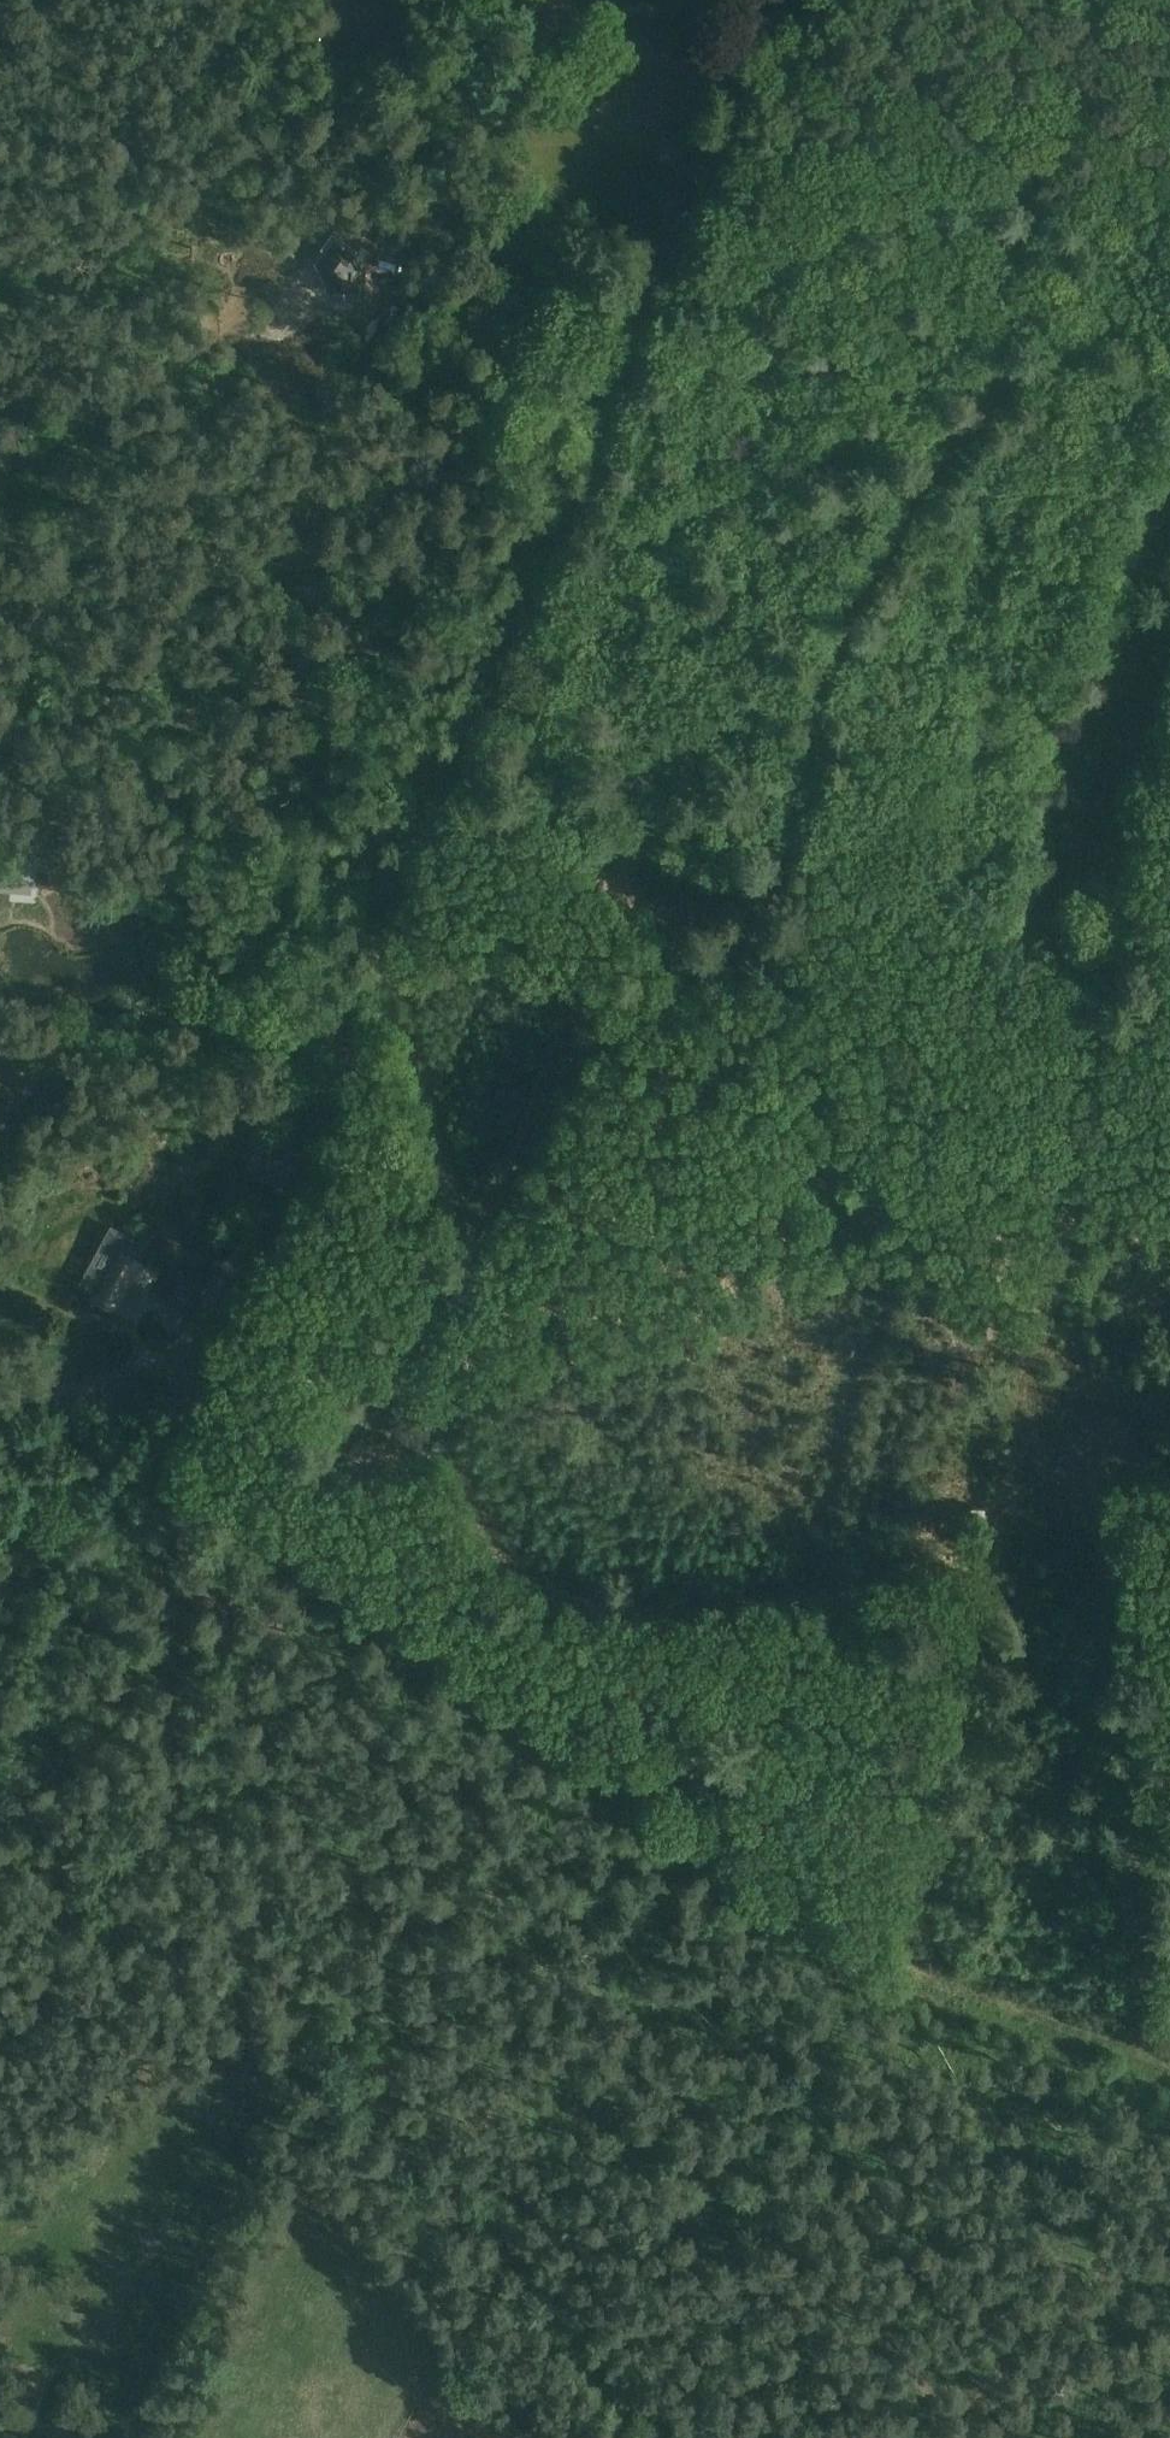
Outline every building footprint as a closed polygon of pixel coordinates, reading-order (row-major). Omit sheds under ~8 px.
[(310,271),(315,281),(345,292),(361,292),(364,296),(380,284),(363,259),(354,265),(336,257),(335,247),(304,249),(306,271),(310,271)] [(297,1162),(271,1152),(261,1178),(287,1188),(297,1162)] [(142,1261),(118,1249),(105,1277),(88,1268),(78,1287),(95,1296),(95,1297),(117,1308),(130,1283),(147,1292),(157,1273),(140,1265),(142,1261)] [(199,1287),(181,1277),(167,1301),(185,1311),(199,1287)]
